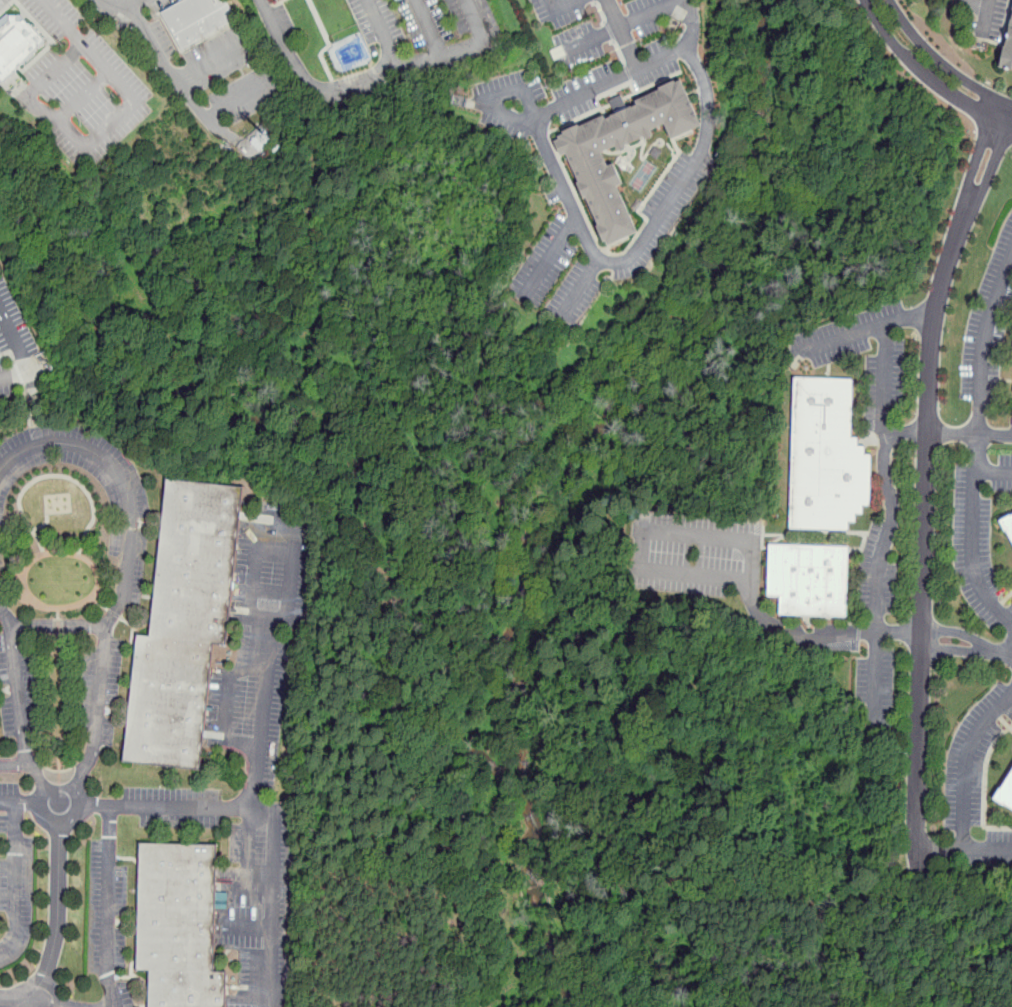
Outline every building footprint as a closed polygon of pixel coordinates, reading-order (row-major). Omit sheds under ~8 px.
[(178,49),(237,18),(227,0),(187,0),(161,14),(178,49)] [(1000,66),(1011,68),(1011,7),(1000,66)] [(49,41),(26,18),(18,19),(18,13),(8,13),(0,21),(0,83),(49,41)] [(603,247),(635,233),(613,184),(622,181),(613,164),(606,167),(599,152),(613,145),(617,151),(652,134),(648,129),(662,123),(670,138),(700,125),(680,79),(555,135),(603,247)] [(792,375),(788,528),(849,530),(849,521),(855,520),(855,513),(862,513),(863,504),(869,504),(871,453),(863,453),(864,444),(857,444),(857,435),(851,435),(853,378),(792,375)] [(170,477),(152,636),(140,633),(126,760),(203,768),(215,644),(228,645),(245,486),(170,477)] [(1011,539),(1011,515),(1002,520),(1011,539)] [(769,543),(767,593),(779,594),(778,613),(845,615),(848,546),(769,543)] [(995,798),(1011,809),(1011,770),(995,798)] [(139,970),(151,970),(151,1006),(228,1006),(229,970),(216,970),(218,843),(141,841),(139,970)]
